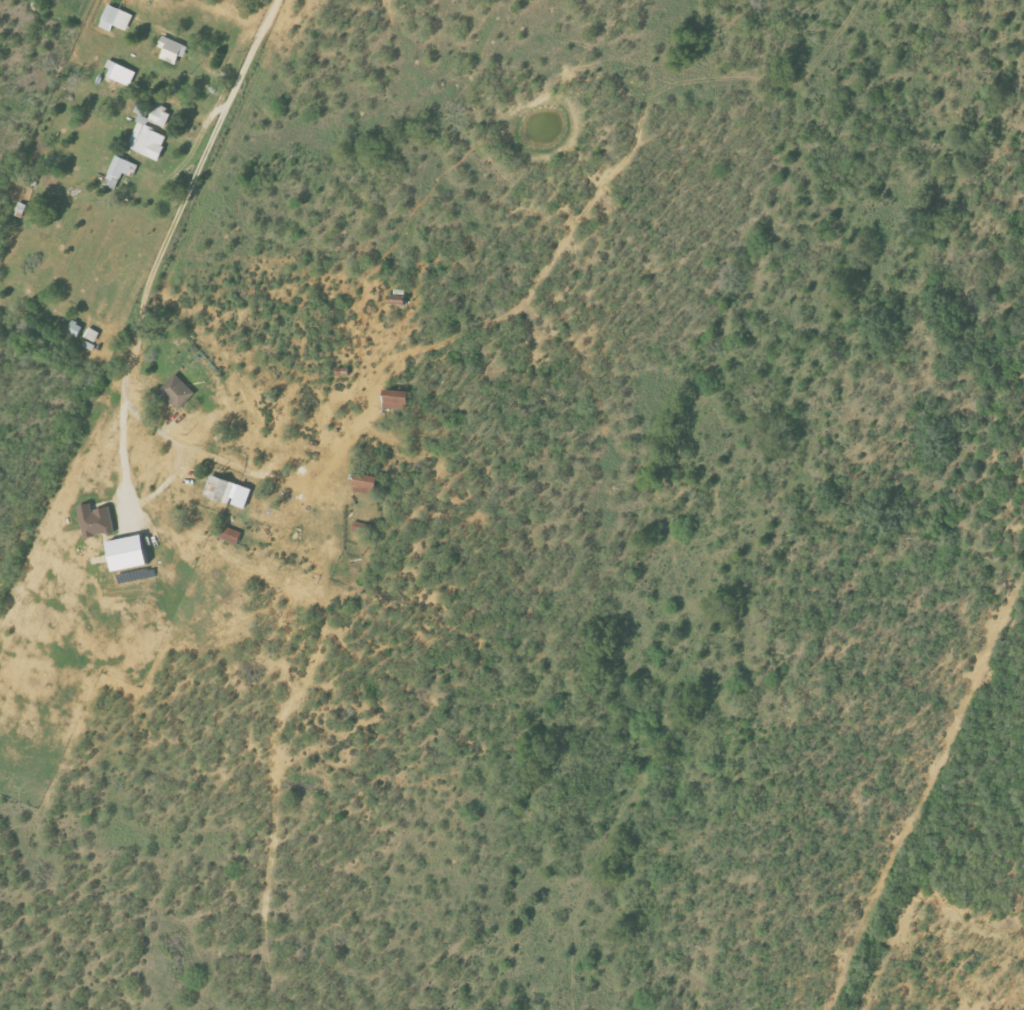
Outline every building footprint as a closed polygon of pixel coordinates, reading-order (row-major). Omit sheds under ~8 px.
[(110,32),(113,25),(127,31),(133,15),(109,5),(99,27),(110,32)] [(159,47),(164,49),(161,59),(177,65),(180,55),(185,57),(189,46),(163,37),(159,47)] [(107,78),(132,86),(136,70),(108,61),(106,68),(110,69),(107,78)] [(159,160),(169,136),(147,127),(150,122),(166,128),(172,111),(156,105),(150,119),(144,117),(148,106),(138,102),(134,113),(140,115),(127,148),(159,160)] [(138,165),(116,156),(104,186),(117,191),(124,174),(132,177),(138,165)] [(79,337),(83,325),(72,322),(68,334),(79,337)] [(100,332),(88,328),(84,338),(96,342),(100,332)] [(160,391),(180,409),(196,392),(176,374),(160,391)] [(410,391),(385,390),(385,409),(409,410),(410,391)] [(380,477),(358,473),(355,491),(377,495),(380,477)] [(230,504),(237,483),(211,475),(204,495),(230,504)] [(253,489),(240,484),(232,504),(246,509),(253,489)] [(85,539),(115,532),(110,507),(93,511),(92,504),(78,507),(85,539)] [(352,531),(366,534),(368,525),(355,521),(352,531)] [(239,544),(242,531),(225,527),(221,539),(239,544)] [(150,565),(144,535),(108,542),(114,572),(150,565)]
